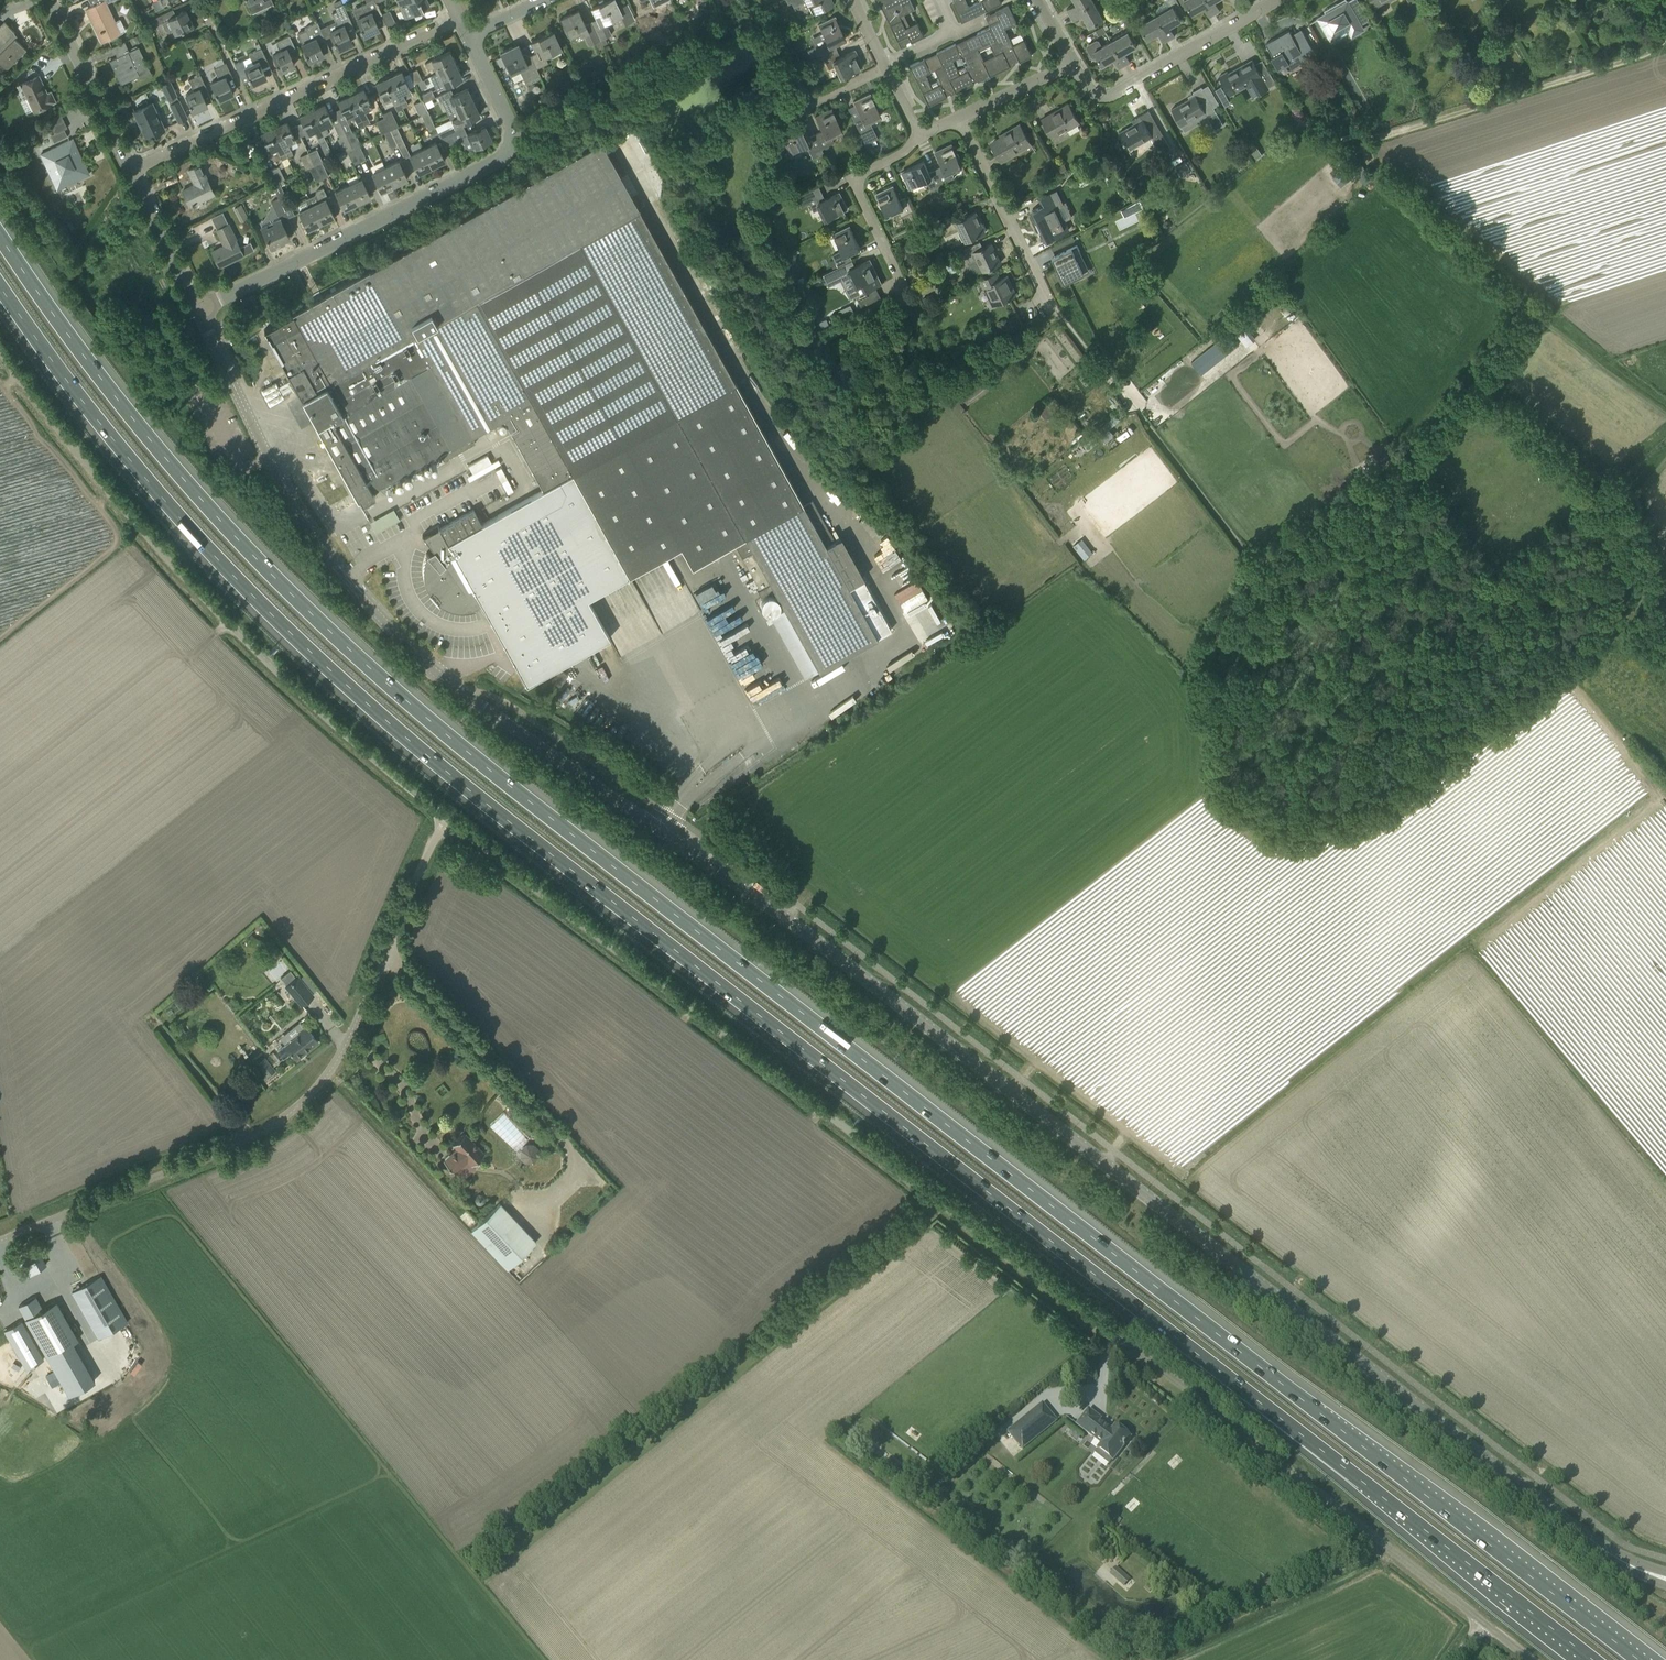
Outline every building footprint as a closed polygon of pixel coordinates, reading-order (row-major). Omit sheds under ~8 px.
[(169,0),(156,0),(152,2),(156,9),(162,6),(161,4),(169,0)] [(271,0),(246,0),(252,13),(273,3),(271,0)] [(375,3),(374,0),(372,0),(361,5),(362,9),(354,12),(357,18),(359,23),(361,27),(360,27),(364,36),(379,29),(373,16),(380,13),(375,3)] [(402,10),(405,17),(429,6),(426,0),(408,0),(399,4),(402,10)] [(600,40),(611,34),(609,29),(608,28),(614,26),(611,20),(620,15),(625,24),(634,20),(626,4),(617,8),(614,0),(607,0),(604,1),(604,0),(599,0),(597,1),(598,4),(592,7),(597,18),(591,21),(600,40)] [(822,9),(832,4),(830,0),(786,0),(788,4),(791,2),(794,7),(806,1),(812,14),(822,9)] [(900,16),(914,9),(910,0),(887,0),(880,4),(884,11),(886,17),(901,47),(907,44),(906,42),(911,40),(911,42),(924,36),(917,22),(905,27),(900,16)] [(983,12),(1002,3),(1000,0),(981,0),(969,6),(966,0),(957,0),(952,2),(962,22),(983,12)] [(1070,15),(1094,1),(1096,0),(1074,0),(1076,4),(1067,9),(1070,15)] [(1169,39),(1175,36),(1169,26),(1181,20),(1177,13),(1183,10),(1177,1),(1177,0),(1164,0),(1165,1),(1169,7),(1156,15),(1169,39)] [(1207,0),(1179,0),(1185,9),(1188,7),(1192,13),(1203,7),(1209,16),(1214,13),(1207,0)] [(1214,13),(1220,10),(1214,0),(1215,0),(1207,0),(1214,13)] [(1317,17),(1332,42),(1349,32),(1352,36),(1365,29),(1362,24),(1348,0),(1346,0),(1317,17)] [(1376,8),(1390,0),(1371,0),(1376,8)] [(1070,15),(1073,20),(1083,15),(1089,26),(1103,18),(1094,1),(1070,15)] [(89,7),(85,9),(92,24),(101,43),(111,38),(116,36),(125,31),(125,30),(121,20),(119,19),(115,21),(106,2),(102,4),(98,6),(97,3),(89,7)] [(331,13),(338,27),(329,31),(333,39),(332,40),(336,48),(352,41),(346,29),(353,26),(342,3),(335,7),(337,11),(331,13)] [(999,19),(989,24),(990,27),(1009,66),(1015,63),(1014,62),(1019,60),(1020,61),(1032,55),(1024,39),(1013,45),(1005,28),(1016,23),(1008,5),(995,11),(999,19)] [(170,31),(172,30),(174,34),(184,29),(193,24),(186,10),(175,15),(172,9),(155,17),(158,24),(162,22),(165,29),(170,31)] [(395,22),(390,12),(389,10),(381,14),(387,26),(395,22)] [(591,21),(585,24),(578,10),(561,19),(570,39),(583,34),(586,40),(588,45),(600,40),(591,21)] [(278,14),(269,18),(272,24),(281,20),(278,14)] [(1156,15),(1139,25),(1147,39),(1148,39),(1158,32),(1164,42),(1169,39),(1156,15)] [(837,50),(834,44),(844,39),(845,39),(834,16),(833,17),(823,22),(818,24),(826,41),(807,50),(813,62),(823,57),(837,50)] [(287,19),(282,21),(286,29),(291,27),(287,19)] [(18,57),(26,50),(11,35),(14,32),(4,21),(0,26),(0,63),(6,69),(18,57)] [(301,43),(304,48),(305,52),(304,53),(308,61),(323,54),(318,42),(325,38),(317,22),(304,27),(305,30),(298,33),(303,43),(301,43)] [(983,45),(989,42),(995,54),(984,60),(978,48),(969,52),(983,79),(986,78),(985,76),(989,74),(990,76),(1009,66),(990,27),(977,33),(983,45)] [(1266,43),(1273,55),(1271,57),(1278,69),(1288,63),(1292,69),(1306,61),(1305,59),(1315,53),(1301,29),(1298,31),(1299,32),(1293,36),(1289,30),(1266,43)] [(1111,41),(1124,65),(1130,62),(1124,52),(1135,46),(1136,46),(1130,36),(1128,32),(1127,30),(1119,34),(1112,38),(1113,40),(1111,41)] [(531,55),(536,68),(548,63),(545,57),(560,49),(552,31),(531,41),(537,52),(531,55)] [(656,37),(659,43),(664,40),(662,34),(656,37)] [(295,49),(291,39),(289,35),(277,41),(281,50),(272,54),(276,62),(275,63),(279,71),(294,64),(288,52),(295,49)] [(812,44),(823,42),(822,35),(811,37),(812,44)] [(1119,68),(1124,65),(1111,41),(1102,46),(1099,40),(1096,39),(1087,45),(1086,47),(1091,56),(1098,58),(1102,65),(1103,65),(1103,64),(1114,58),(1119,68)] [(119,56),(110,60),(121,84),(126,81),(127,80),(126,80),(138,74),(140,78),(151,73),(138,46),(129,51),(124,41),(121,43),(111,48),(114,53),(117,52),(119,56)] [(937,52),(943,66),(956,92),(974,83),(974,81),(978,79),(978,81),(983,79),(969,52),(963,54),(964,55),(968,65),(966,66),(958,70),(953,60),(962,56),(961,55),(956,43),(937,52)] [(525,54),(523,55),(518,44),(500,53),(509,73),(519,69),(525,82),(528,80),(539,75),(536,68),(531,55),(528,56),(528,54),(525,54)] [(234,64),(243,83),(249,80),(251,84),(266,77),(262,68),(269,65),(261,48),(257,50),(249,54),(250,57),(234,64)] [(823,57),(828,69),(835,66),(840,76),(839,76),(840,77),(862,66),(862,65),(861,65),(855,51),(854,50),(840,57),(837,50),(823,57)] [(455,64),(449,51),(425,63),(428,70),(435,67),(438,73),(455,64)] [(215,67),(214,68),(219,79),(211,83),(215,91),(214,91),(218,100),(232,93),(227,81),(233,78),(225,62),(224,63),(222,58),(213,62),(215,67)] [(416,69),(410,58),(404,62),(415,84),(423,80),(417,69),(416,69)] [(910,65),(929,105),(947,96),(946,95),(950,93),(951,94),(956,92),(943,66),(935,69),(942,83),(932,88),(926,74),(931,72),(924,59),(920,61),(910,65)] [(1229,95),(1246,85),(1253,97),(1260,93),(1260,94),(1269,89),(1252,59),(1252,60),(1254,64),(1246,69),(1244,64),(1228,73),(1227,71),(1219,76),(1229,95)] [(461,77),(455,64),(438,73),(440,79),(434,82),(437,89),(461,77)] [(402,107),(408,104),(402,92),(409,88),(402,72),(389,78),(402,107)] [(207,90),(203,80),(200,74),(188,79),(194,90),(185,94),(189,103),(193,112),(207,105),(201,92),(207,90)] [(34,111),(45,106),(55,101),(50,92),(46,94),(38,76),(22,84),(34,111)] [(389,78),(375,84),(383,100),(391,97),(397,109),(402,107),(389,78)] [(187,118),(182,108),(179,100),(169,80),(161,84),(170,104),(174,112),(179,122),(187,118)] [(1223,85),(1216,89),(1226,106),(1233,102),(1223,85)] [(1223,124),(1202,86),(1193,91),(1195,95),(1171,109),(1181,126),(1205,113),(1214,129),(1223,124)] [(351,95),(364,125),(370,122),(364,109),(371,106),(364,89),(351,95)] [(455,110),(473,101),(467,89),(443,100),(446,107),(453,104),(455,110)] [(422,99),(423,102),(435,97),(431,90),(420,95),(422,99)] [(872,127),(869,121),(879,116),(880,116),(869,93),(868,94),(853,101),(860,116),(853,119),(865,144),(866,143),(875,139),(877,138),(872,127)] [(351,95),(337,101),(345,118),(353,115),(359,127),(364,125),(351,95)] [(423,102),(422,99),(414,103),(420,115),(421,115),(428,111),(423,102)] [(479,114),(473,101),(455,110),(458,116),(452,119),(455,126),(461,123),(479,114)] [(164,128),(159,119),(152,103),(134,111),(138,121),(140,120),(147,136),(146,136),(146,137),(149,135),(150,137),(153,135),(152,134),(164,128)] [(1053,137),(1067,129),(1070,135),(1080,129),(1077,124),(1079,122),(1068,103),(1066,105),(1067,106),(1056,112),(1055,111),(1042,119),(1053,137)] [(325,105),(312,111),(322,134),(328,131),(330,130),(327,123),(332,121),(330,115),(325,105)] [(815,134),(822,148),(823,147),(824,149),(829,147),(828,145),(834,142),(831,136),(842,131),(836,118),(831,109),(830,109),(816,116),(815,116),(821,131),(815,134)] [(1129,150),(1151,137),(1161,154),(1171,149),(1149,110),(1132,120),(1134,124),(1119,133),(1129,150)] [(312,111),(299,117),(303,127),(306,133),(314,130),(317,136),(320,142),(325,139),(322,134),(312,111)] [(434,126),(428,111),(421,115),(428,129),(434,126)] [(48,121),(54,133),(67,127),(60,112),(48,121)] [(384,117),(390,129),(396,126),(399,125),(393,113),(384,117)] [(382,133),(384,132),(390,129),(384,117),(376,120),(382,133)] [(340,121),(352,146),(359,143),(360,142),(355,131),(352,132),(346,119),(340,121)] [(346,149),(352,146),(340,121),(334,124),(340,138),(338,138),(344,150),(346,149)] [(274,128),(287,157),(293,154),(290,149),(291,149),(288,142),(295,139),(287,122),(274,128)] [(450,128),(449,126),(438,132),(442,140),(463,129),(461,123),(455,126),(450,128)] [(1031,144),(1020,124),(1003,133),(1004,136),(991,144),(1001,161),(1031,144)] [(396,126),(390,129),(397,144),(403,141),(396,126)] [(485,126),(475,131),(466,135),(460,138),(463,144),(470,141),(473,148),(491,139),(485,126)] [(819,149),(822,148),(815,134),(808,137),(803,127),(804,127),(803,126),(781,137),(782,138),(782,137),(789,153),(806,145),(810,154),(812,157),(821,153),(819,149)] [(282,159),(287,157),(274,128),(261,134),(270,154),(269,156),(276,158),(280,156),(282,159)] [(390,129),(384,132),(391,146),(397,144),(390,129)] [(466,135),(463,129),(442,140),(445,147),(456,142),(455,140),(460,138),(466,135)] [(614,145),(610,137),(602,141),(606,149),(614,145)] [(57,189),(89,174),(72,139),(40,154),(57,189)] [(875,139),(866,143),(868,148),(877,143),(875,139)] [(1262,154),(1251,139),(1245,143),(1256,159),(1262,154)] [(306,306),(263,330),(358,500),(359,499),(362,504),(364,503),(370,499),(375,497),(372,492),(376,490),(413,469),(439,454),(443,461),(475,443),(471,436),(511,414),(518,427),(510,431),(543,490),(485,521),(481,524),(462,534),(447,543),(440,528),(439,527),(434,530),(423,535),(422,534),(422,535),(437,555),(431,559),(426,553),(425,553),(427,554),(426,557),(425,559),(424,562),(423,564),(423,567),(423,570),(423,572),(423,575),(424,577),(424,580),(425,582),(426,585),(426,586),(427,588),(428,591),(430,593),(432,595),(434,597),(435,599),(437,601),(439,603),(442,604),(444,605),(446,607),(449,608),(451,608),(453,609),(456,610),(458,610),(461,610),(464,610),(466,610),(469,610),(472,609),(475,608),(476,609),(474,606),(481,603),(526,684),(554,669),(610,638),(587,598),(672,550),(676,557),(684,552),(691,566),(734,543),(759,588),(769,582),(770,584),(757,591),(761,597),(774,590),(784,609),(771,616),(805,677),(891,630),(862,578),(863,578),(851,556),(836,565),(826,545),(834,540),(828,528),(812,500),(803,505),(735,383),(601,141),(535,178),(459,220),(322,297),(316,301),(312,302),(306,306)] [(431,167),(444,160),(435,142),(422,148),(431,167)] [(359,143),(352,146),(360,161),(366,158),(359,143)] [(936,169),(942,183),(954,177),(951,171),(962,166),(951,144),(935,151),(942,166),(936,169)] [(346,149),(353,164),(360,161),(352,146),(346,149)] [(308,152),(314,165),(315,164),(321,161),(323,161),(317,148),(308,152)] [(418,173),(431,167),(422,148),(409,155),(418,173)] [(306,168),(309,167),(314,165),(308,152),(300,155),(306,168)] [(385,166),(394,185),(407,178),(398,160),(385,166)] [(321,161),(315,164),(322,178),(328,176),(321,161)] [(930,189),(942,183),(936,169),(929,172),(924,161),(902,172),(902,173),(907,183),(909,188),(926,180),(930,189)] [(1181,175),(1191,169),(1186,161),(1176,167),(1181,175)] [(214,194),(200,164),(188,170),(195,184),(182,190),(190,205),(192,204),(193,205),(194,204),(214,194)] [(315,164),(314,165),(309,167),(316,181),(322,178),(315,164)] [(271,169),(277,182),(278,181),(285,178),(279,165),(271,169)] [(381,191),(394,185),(385,166),(372,173),(381,191)] [(1081,166),(1073,170),(1076,175),(1084,171),(1081,166)] [(361,178),(348,184),(357,203),(370,196),(361,178)] [(801,180),(790,186),(795,196),(806,191),(801,180)] [(278,181),(277,182),(272,184),(279,198),(285,195),(278,181)] [(344,209),(357,203),(348,184),(335,191),(344,209)] [(913,211),(911,206),(906,196),(899,200),(893,185),(892,186),(877,193),(876,193),(887,216),(888,215),(898,210),(901,217),(913,211)] [(825,219),(837,213),(847,208),(847,207),(847,208),(839,192),(825,199),(822,192),(819,186),(805,193),(810,203),(814,211),(820,208),(825,219)] [(311,204),(321,223),(334,216),(325,198),(328,197),(323,187),(316,190),(315,194),(318,201),(311,204)] [(1043,206),(1031,212),(1037,224),(1037,225),(1038,227),(1039,227),(1044,238),(1043,238),(1045,241),(1047,239),(1054,236),(1064,231),(1068,230),(1063,221),(1057,207),(1062,204),(1056,191),(1049,194),(1039,199),(1043,206)] [(279,218),(261,227),(269,243),(267,244),(270,249),(272,250),(277,248),(277,246),(284,242),(283,240),(289,237),(282,222),(288,219),(284,209),(278,198),(272,202),(279,218)] [(1139,200),(1132,204),(1136,212),(1143,208),(1139,200)] [(241,204),(234,208),(237,215),(244,212),(241,204)] [(308,229),(321,223),(311,204),(298,210),(308,229)] [(1139,210),(1116,221),(1121,233),(1145,222),(1139,210)] [(966,240),(975,235),(985,231),(976,211),(957,221),(954,215),(939,222),(945,236),(960,229),(966,240)] [(228,224),(217,229),(224,245),(212,251),(219,266),(222,265),(222,266),(224,265),(223,264),(243,255),(228,224)] [(852,260),(849,253),(860,248),(849,226),(848,226),(848,227),(832,234),(841,251),(832,255),(833,259),(829,261),(833,268),(837,266),(837,267),(852,260)] [(1071,236),(1061,241),(1064,245),(1074,240),(1071,236)] [(983,271),(991,267),(1001,262),(991,243),(983,247),(980,241),(963,249),(970,262),(977,258),(983,271)] [(1076,246),(1055,256),(1059,264),(1055,266),(1059,273),(1056,274),(1062,285),(1076,278),(1075,276),(1083,272),(1075,257),(1081,254),(1076,246)] [(852,260),(837,267),(843,279),(850,276),(855,286),(846,290),(850,299),(856,296),(861,307),(881,297),(876,286),(881,283),(881,282),(877,276),(878,276),(877,274),(870,260),(870,259),(855,266),(852,260)] [(987,277),(980,280),(986,291),(992,305),(996,303),(1002,301),(1008,298),(1008,299),(1011,297),(1010,297),(1016,294),(1011,284),(1007,275),(1004,276),(1000,278),(997,272),(987,277)] [(1230,331),(1217,341),(1227,354),(1240,344),(1230,331)] [(1203,352),(1191,362),(1201,375),(1213,365),(1203,352)] [(989,388),(983,379),(966,393),(972,401),(989,388)] [(1046,404),(1038,410),(1047,421),(1055,414),(1046,404)] [(516,427),(510,415),(503,419),(510,431),(516,427)] [(1116,422),(1112,417),(1096,431),(1106,442),(1115,435),(1108,428),(1116,422)] [(498,459),(478,470),(480,474),(500,463),(498,459)] [(501,467),(495,470),(508,494),(514,490),(501,467)] [(394,508),(371,520),(377,532),(400,519),(394,508)] [(473,510),(440,528),(447,543),(462,534),(481,524),(473,510)] [(1079,541),(1074,545),(1084,559),(1089,555),(1079,541)] [(559,686),(560,685),(568,674),(559,668),(551,680),(559,686)] [(848,698),(824,715),(827,719),(851,703),(848,698)] [(297,976),(285,985),(301,1005),(313,995),(297,976)] [(285,1044),(278,1050),(284,1057),(291,1052),(296,1058),(305,1052),(318,1041),(305,1026),(304,1027),(299,1031),(300,1032),(285,1044)] [(274,1069),(272,1066),(280,1060),(275,1054),(267,1060),(265,1057),(257,1063),(267,1075),(274,1069)] [(457,1148),(443,1160),(455,1173),(468,1161),(471,1164),(484,1152),(464,1132),(452,1143),(457,1148)] [(520,1156),(525,1162),(534,1162),(539,1157),(539,1150),(534,1144),(526,1143),(520,1148),(520,1156)] [(592,1166),(588,1169),(606,1189),(610,1185),(592,1166)] [(475,1197),(475,1201),(477,1204),(481,1204),(484,1201),(485,1197),(482,1194),(478,1194),(475,1197)] [(536,1241),(500,1202),(470,1230),(507,1269),(512,1264),(536,1241)] [(127,1321),(100,1275),(72,1291),(77,1301),(97,1338),(127,1321)] [(35,1296),(18,1306),(47,1356),(73,1342),(78,1339),(56,1301),(42,1308),(35,1296)] [(21,1320),(4,1330),(26,1368),(43,1359),(41,1356),(21,1320)] [(1022,1450),(1048,1428),(1057,1421),(1043,1404),(1034,1411),(1008,1432),(1022,1450)] [(1096,1449),(1097,1450),(1094,1454),(1109,1465),(1112,1461),(1113,1462),(1125,1446),(1131,1437),(1116,1425),(1112,1430),(1100,1421),(1101,1419),(1089,1409),(1082,1418),(1076,1425),(1100,1444),(1096,1449)] [(1116,1566),(1109,1574),(1124,1587),(1131,1579),(1116,1566)]
